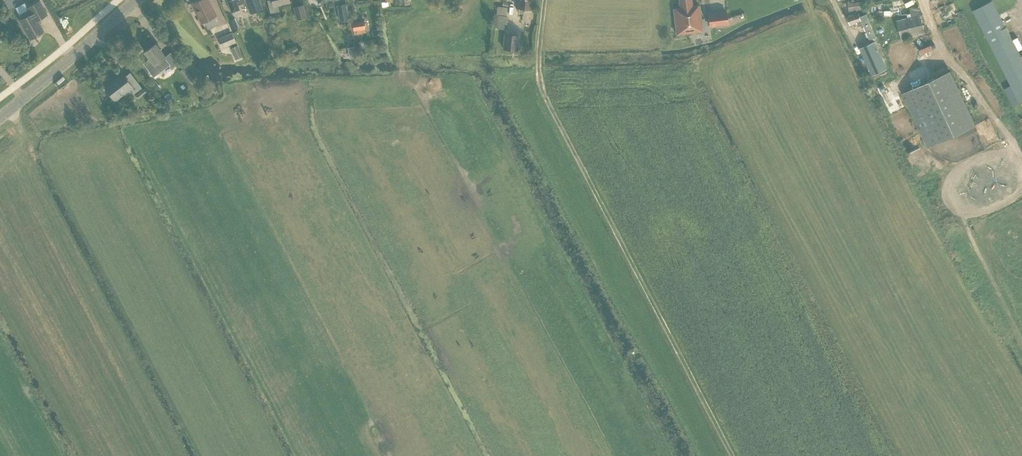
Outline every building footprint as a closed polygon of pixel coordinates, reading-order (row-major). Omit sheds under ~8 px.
[(47,14),(39,0),(28,7),(25,2),(16,7),(19,14),(22,19),(20,20),(30,38),(44,31),(37,19),(47,14)] [(208,0),(193,0),(196,8),(195,8),(203,23),(205,21),(208,29),(218,24),(214,17),(217,15),(214,8),(213,9),(208,0)] [(232,12),(239,9),(237,1),(239,0),(227,0),(232,12)] [(243,5),(249,3),(252,12),(262,9),(259,0),(241,0),(243,5)] [(290,1),(289,0),(268,0),(271,12),(279,10),(277,4),(290,1)] [(531,9),(532,0),(518,0),(517,7),(519,7),(518,13),(524,13),(525,8),(531,9)] [(691,0),(680,0),(681,8),(674,9),(677,34),(703,31),(700,6),(692,7),(691,0)] [(1021,101),(1021,59),(992,1),(974,10),(1013,88),(1007,91),(1014,105),(1020,102),(1021,101)] [(349,19),(346,3),(337,5),(340,21),(349,19)] [(297,19),(305,16),(302,4),(294,7),(297,19)] [(925,33),(918,6),(910,8),(911,13),(907,14),(908,18),(897,21),(902,39),(925,33)] [(729,25),(727,10),(708,13),(709,27),(729,25)] [(860,16),(859,13),(847,17),(851,29),(863,25),(862,24),(867,22),(865,15),(860,16)] [(239,26),(235,17),(227,21),(231,30),(239,26)] [(366,32),(364,19),(352,22),(354,34),(366,32)] [(232,33),(218,38),(222,47),(236,42),(232,33)] [(519,35),(504,33),(503,48),(518,50),(519,35)] [(875,41),(860,48),(872,75),(887,69),(875,41)] [(145,51),(155,65),(160,61),(164,66),(169,62),(173,67),(179,62),(171,52),(165,56),(155,43),(145,51)] [(237,45),(231,48),(236,59),(242,56),(237,45)] [(179,71),(188,82),(194,77),(186,66),(179,71)] [(976,125),(951,70),(902,93),(928,147),(976,125)] [(105,87),(115,100),(130,89),(134,93),(142,87),(130,72),(125,76),(122,73),(105,87)] [(146,86),(135,94),(138,98),(148,90),(146,86)]
